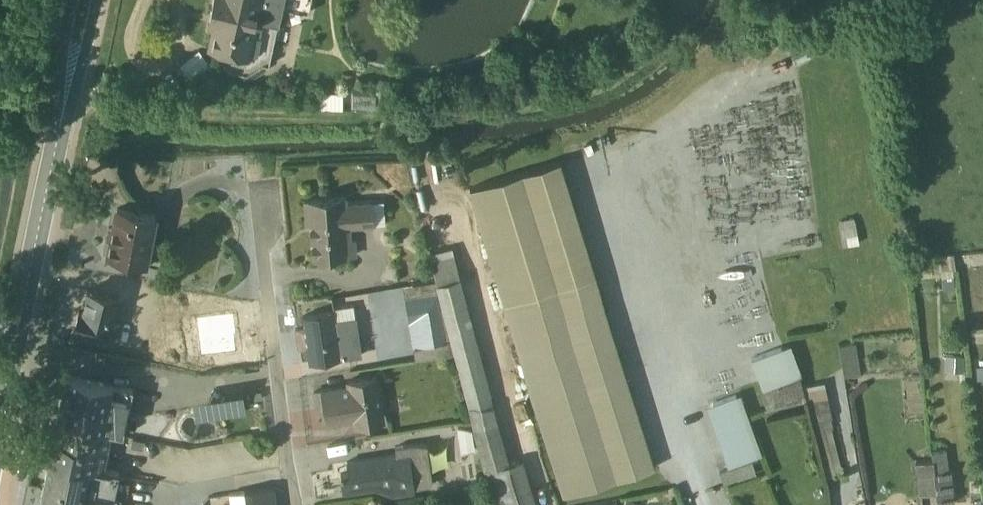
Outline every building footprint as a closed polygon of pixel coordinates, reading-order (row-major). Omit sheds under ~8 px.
[(309,0),(210,0),(204,28),(209,30),(205,49),(224,53),(223,61),(225,70),(245,76),(261,64),(267,65),(279,7),(306,13),(309,0)] [(179,62),(191,77),(210,62),(198,48),(179,62)] [(317,93),(317,109),(341,109),(341,93),(317,93)] [(374,95),(351,93),(350,106),(374,108),(374,95)] [(559,160),(467,189),(561,488),(653,459),(559,160)] [(304,223),(311,258),(355,256),(354,238),(350,238),(349,227),(384,224),(382,201),(346,202),(346,196),(303,200),(307,222),(304,223)] [(155,215),(115,207),(106,256),(158,266),(159,259),(155,258),(158,243),(151,242),(155,215)] [(850,211),(836,213),(840,235),(840,239),(857,236),(852,211),(850,211)] [(982,255),(982,239),(950,242),(950,243),(952,259),(982,255)] [(950,244),(907,248),(908,267),(937,264),(939,280),(952,278),(950,259),(952,258),(950,244)] [(522,450),(507,453),(452,249),(428,254),(434,280),(453,353),(495,504),(538,504),(522,450)] [(453,353),(434,280),(401,287),(414,359),(453,353)] [(109,338),(118,299),(86,291),(81,310),(77,309),(73,329),(109,338)] [(333,311),(301,316),(303,326),(293,327),(297,350),(306,348),(308,363),(360,355),(352,305),(332,308),(333,311)] [(842,370),(859,367),(853,335),(836,338),(842,370)] [(797,368),(788,337),(748,350),(759,380),(797,368)] [(943,344),(942,359),(961,361),(962,345),(943,344)] [(803,391),(797,368),(758,381),(764,401),(802,392),(803,391)] [(821,373),(801,378),(823,469),(839,466),(828,418),(830,418),(829,409),(821,373)] [(65,375),(55,422),(109,434),(121,435),(130,389),(65,375)] [(384,422),(376,375),(344,380),(344,386),(312,392),(315,409),(321,408),(324,423),(351,419),(352,426),(352,427),(384,422)] [(759,444),(737,385),(703,398),(725,457),(759,444)] [(246,412),(243,389),(190,394),(192,418),(246,412)] [(109,434),(55,422),(47,459),(102,471),(104,460),(107,460),(109,448),(107,447),(109,434)] [(927,440),(933,492),(951,490),(947,458),(943,438),(927,440)] [(339,474),(342,492),(411,482),(411,478),(430,475),(424,442),(394,447),(394,454),(346,462),(347,473),(339,474)] [(931,481),(928,449),(912,451),(915,483),(931,481)] [(750,452),(716,463),(721,476),(754,465),(750,452)] [(42,504),(111,504),(117,474),(102,471),(47,459),(39,500),(43,501),(42,504)] [(228,494),(229,504),(274,504),(271,487),(228,494)] [(619,502),(625,504),(634,504),(638,496),(625,489),(619,502)]
